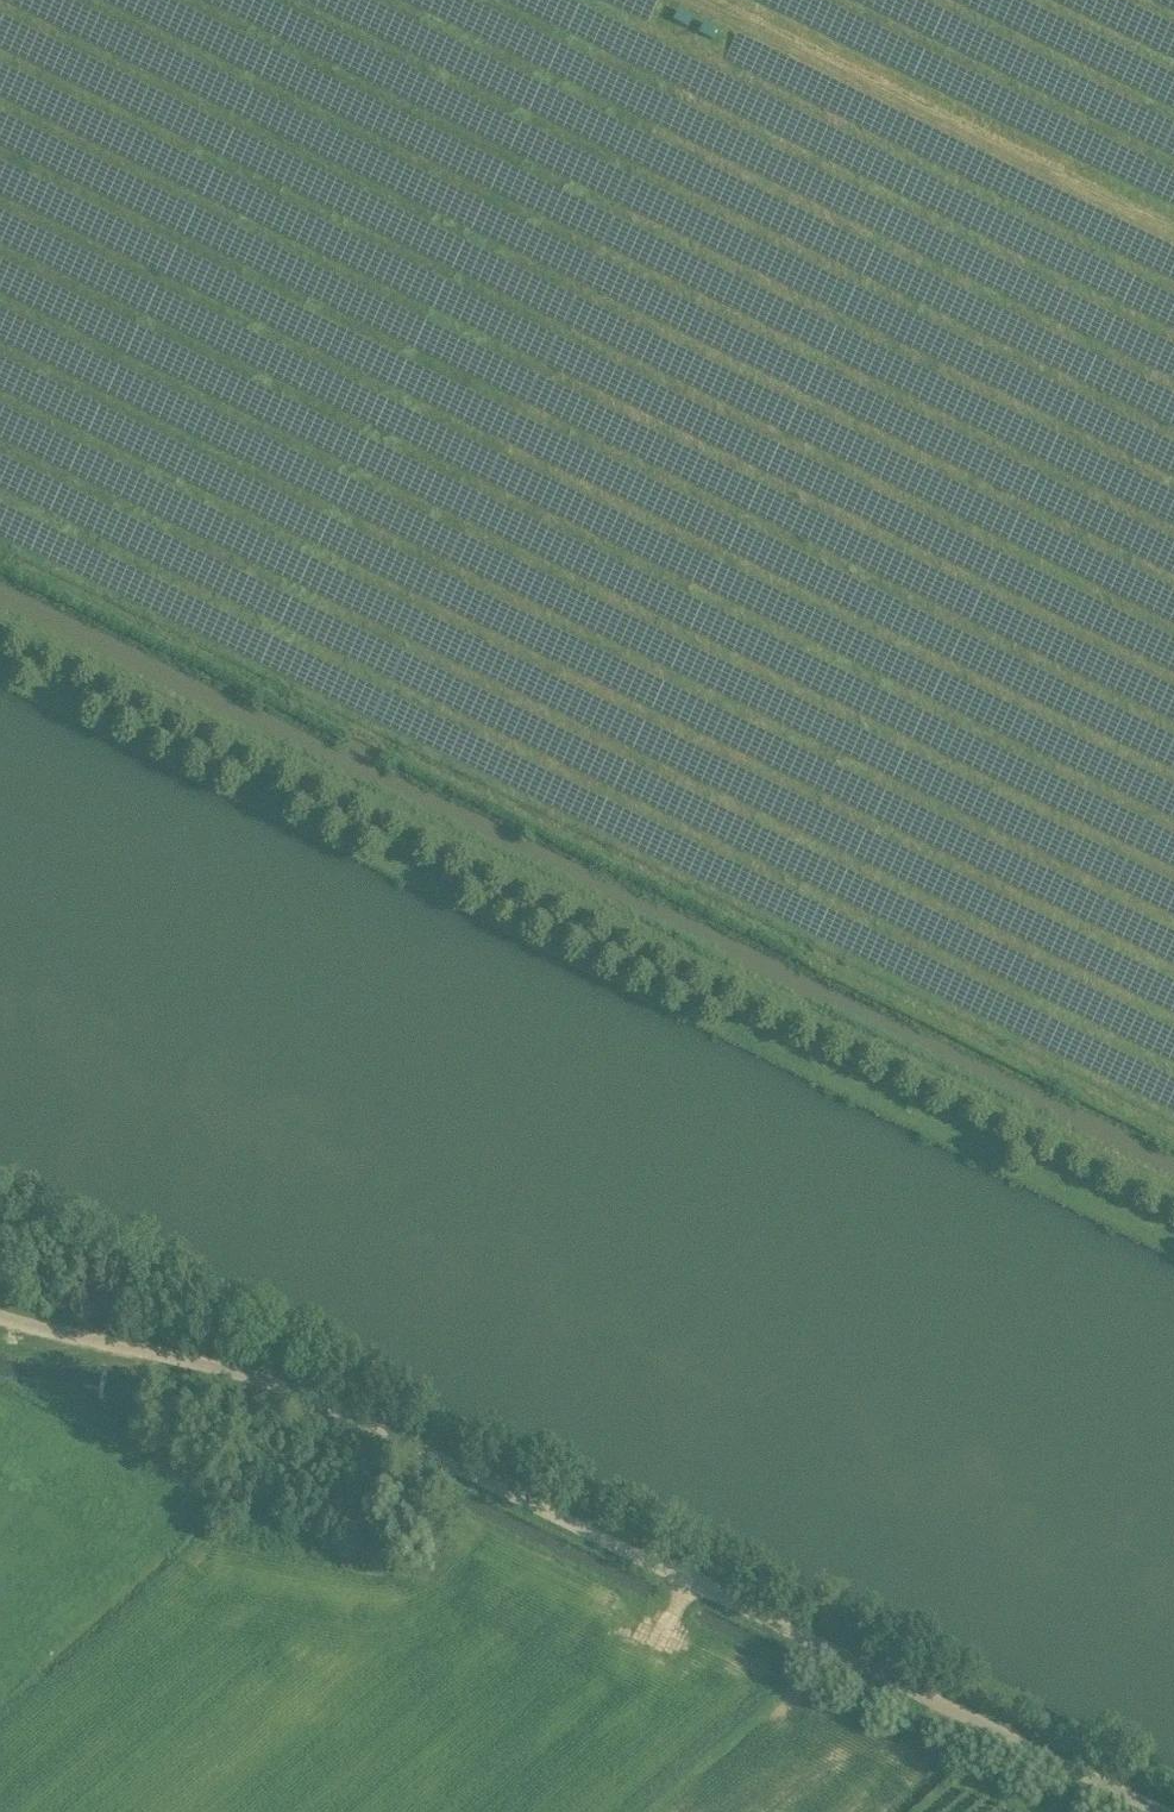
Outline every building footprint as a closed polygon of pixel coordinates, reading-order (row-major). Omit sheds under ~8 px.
[(677,16),(674,22),(687,28),(690,22),(692,17),(679,11),(677,16)] [(702,29),(700,34),(713,41),(716,34),(718,30),(705,24),(703,28),(702,29)] [(1154,969),(1141,969),(1139,975),(1119,975),(1112,971),(1102,971),(1115,977),(1122,977),(1119,983),(1173,1010),(1173,979),(1154,969)] [(1015,1027),(1076,1029),(960,973),(948,972),(967,982),(967,987),(961,1000),(987,1013),(985,1013),(1015,1027)] [(1119,1028),(1173,1029),(1173,1024),(1058,975),(1053,987),(1021,987),(1119,1028)]
